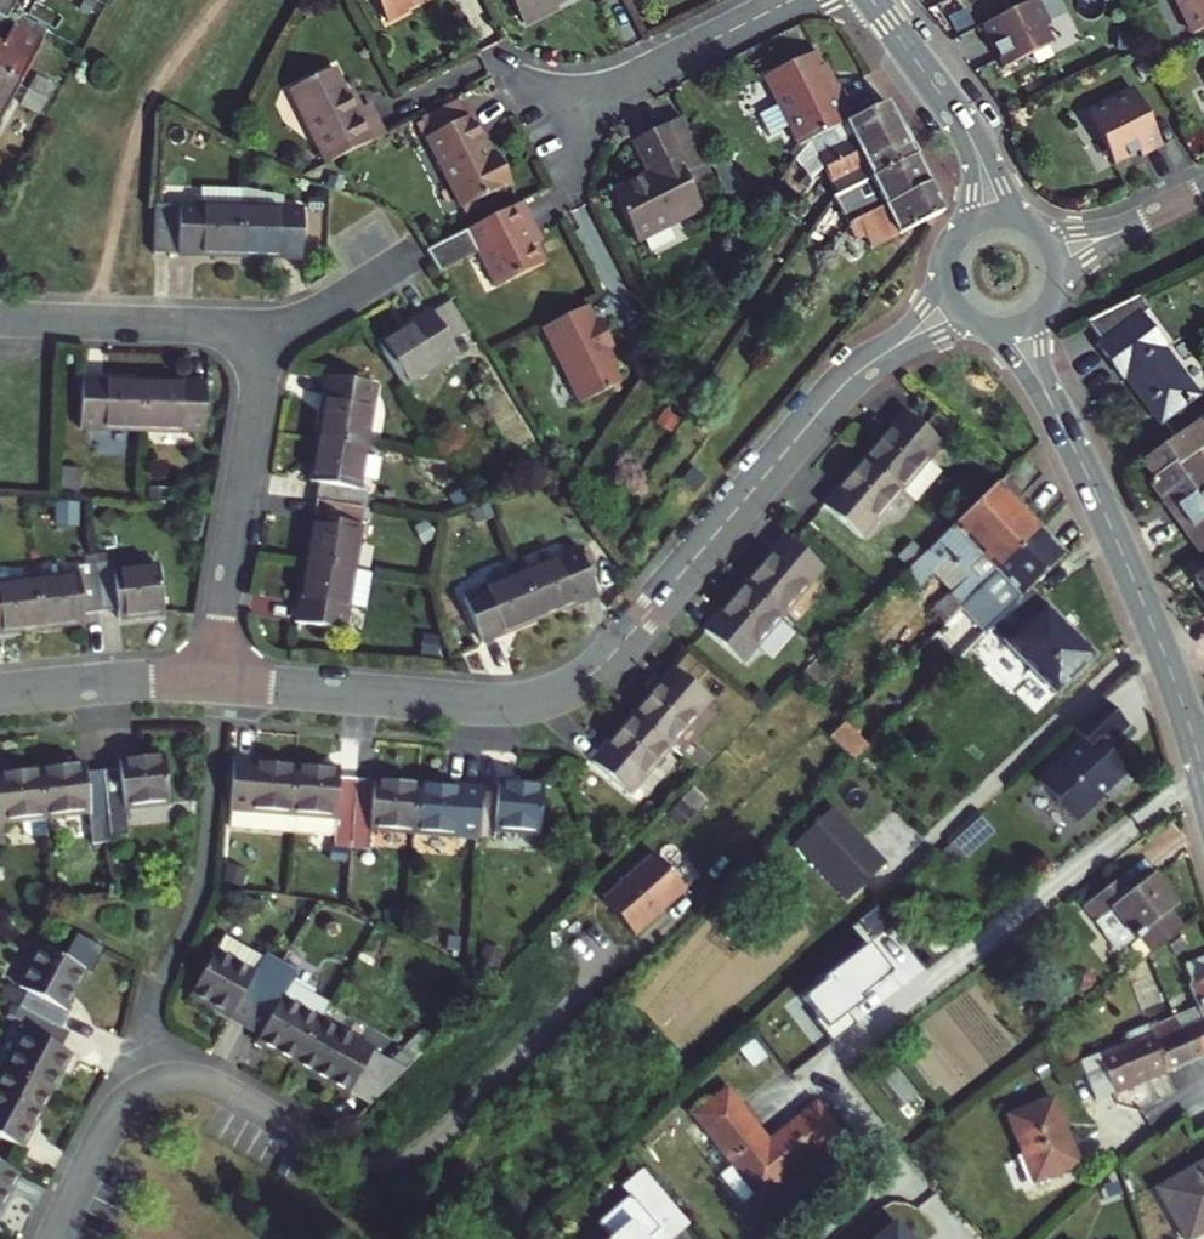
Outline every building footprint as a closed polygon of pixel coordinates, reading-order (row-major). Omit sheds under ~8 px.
[(1,22),(4,21),(10,10),(16,0),(0,0),(0,21),(1,22)] [(408,13),(407,11),(428,0),(380,0),(392,22),(408,13)] [(523,22),(567,0),(512,0),(523,22)] [(983,24),(1005,66),(1055,41),(1047,25),(1052,23),(1040,0),(1031,0),(983,24)] [(1069,13),(1064,0),(1049,0),(1056,18),(1069,13)] [(1192,31),(1203,25),(1203,0),(1177,0),(1192,31)] [(19,19),(14,30),(40,43),(45,33),(19,19)] [(17,85),(40,43),(14,30),(3,49),(0,47),(0,76),(17,85)] [(811,139),(854,118),(838,85),(833,87),(816,52),(767,75),(799,144),(811,139)] [(361,115),(349,94),(338,73),(294,94),(332,168),(389,139),(373,109),(367,112),(361,115)] [(17,85),(0,76),(0,117),(17,85)] [(35,77),(27,91),(44,99),(51,86),(35,77)] [(1142,156),(1164,145),(1135,89),(1089,112),(1115,164),(1140,151),(1142,156)] [(44,99),(27,91),(20,104),(36,113),(44,99)] [(356,91),(349,94),(361,115),(367,112),(356,91)] [(458,103),(422,121),(432,139),(428,141),(464,211),(514,185),(498,155),(492,158),(471,118),(467,120),(458,103)] [(825,166),(901,130),(887,103),(854,118),(811,139),(798,154),(795,158),(811,186),(824,167),(825,166)] [(629,141),(646,172),(610,191),(636,240),(699,206),(683,176),(675,159),(680,156),(663,123),(629,141)] [(866,169),(870,179),(915,158),(901,130),(825,166),(834,184),(866,169)] [(689,173),(680,156),(675,159),(683,176),(689,173)] [(850,227),(930,187),(915,158),(870,179),(834,197),(842,214),(850,227)] [(240,208),(282,209),(283,197),(241,187),(241,193),(240,208)] [(872,248),(943,214),(930,187),(850,227),(857,240),(865,236),(872,248)] [(197,191),(197,206),(240,208),(241,193),(197,191)] [(438,270),(440,273),(480,252),(498,287),(545,262),(535,244),(526,226),(532,223),(522,203),(427,252),(438,270)] [(153,255),(239,257),(240,208),(197,206),(155,205),(153,255)] [(282,209),(240,208),(239,257),(300,259),(301,210),(282,209)] [(526,226),(535,244),(542,240),(532,223),(526,226)] [(1140,293),(1086,321),(1101,341),(1098,343),(1124,379),(1128,377),(1161,422),(1198,394),(1165,349),(1167,347),(1143,313),(1151,307),(1140,293)] [(450,302),(432,313),(448,340),(465,327),(450,302)] [(604,348),(611,344),(597,317),(592,320),(584,304),(541,326),(581,400),(621,379),(611,362),(604,348)] [(431,311),(377,343),(405,386),(456,353),(458,355),(466,350),(458,337),(449,342),(448,340),(432,313),(431,311)] [(619,358),(611,344),(604,348),(611,362),(619,358)] [(328,376),(318,437),(367,445),(377,384),(328,376)] [(144,430),(146,380),(83,378),(81,428),(144,430)] [(206,382),(146,380),(144,430),(204,431),(206,382)] [(901,489),(916,501),(941,471),(927,459),(941,443),(904,411),(864,458),(901,489)] [(1193,451),(1203,443),(1203,427),(1197,418),(1143,458),(1156,475),(1150,480),(1164,498),(1170,493),(1174,499),(1168,504),(1191,534),(1196,530),(1203,542),(1203,467),(1193,451)] [(361,487),(367,445),(318,437),(311,480),(318,482),(315,499),(365,507),(368,488),(361,487)] [(1023,457),(1013,467),(949,529),(936,541),(927,550),(901,575),(915,588),(934,608),(946,621),(949,618),(960,607),(1041,528),(1016,502),(1041,476),(1023,457)] [(901,489),(864,458),(826,504),(863,535),(901,489)] [(1170,493),(1164,498),(1168,504),(1174,499),(1170,493)] [(355,568),(365,507),(315,499),(306,560),(355,568)] [(991,625),(1029,589),(1066,553),(1041,528),(960,607),(969,616),(984,632),(991,625)] [(1191,534),(1202,550),(1203,548),(1203,542),(1196,530),(1191,534)] [(786,536),(745,584),(781,615),(823,566),(786,536)] [(577,547),(519,571),(538,616),(595,592),(577,547)] [(345,629),(355,568),(306,560),(296,621),(345,629)] [(97,563),(103,610),(119,608),(121,618),(165,612),(159,565),(114,570),(113,561),(97,563)] [(36,579),(42,627),(85,621),(83,612),(103,610),(97,563),(78,565),(79,574),(36,579)] [(519,571),(464,595),(482,639),(538,616),(519,571)] [(42,627),(36,579),(0,583),(0,632),(42,627)] [(744,660),(781,615),(745,584),(707,629),(744,660)] [(1029,589),(991,625),(1056,691),(1092,655),(1029,589)] [(887,654),(899,667),(909,657),(896,644),(887,654)] [(675,667),(633,716),(670,747),(712,698),(675,667)] [(1132,725),(1103,693),(1072,723),(1085,737),(1041,779),(1075,814),(1082,815),(1107,792),(1112,797),(1136,774),(1110,746),(1132,725)] [(633,716),(595,761),(632,792),(670,747),(633,716)] [(843,721),(839,725),(830,734),(837,742),(853,759),(867,745),(843,721)] [(121,770),(103,772),(108,821),(128,818),(127,808),(169,803),(163,755),(120,760),(121,770)] [(290,830),(296,765),(234,760),(230,808),(234,809),(250,811),(248,827),(290,830)] [(93,847),(110,845),(108,821),(103,772),(86,774),(84,764),(41,769),(46,819),(89,813),(93,847)] [(339,769),(296,765),(290,830),(333,834),(332,847),(347,848),(350,849),(351,841),(356,779),(339,777),(339,769)] [(46,819),(41,769),(0,774),(0,833),(4,832),(3,824),(46,819)] [(367,827),(415,832),(419,784),(356,779),(351,841),(366,844),(367,827)] [(497,792),(480,790),(476,837),(493,839),(495,830),(539,833),(542,785),(498,781),(497,792)] [(415,832),(476,837),(480,790),(419,784),(415,832)] [(829,808),(792,844),(846,899),(883,863),(829,808)] [(250,811),(234,809),(233,825),(248,827),(250,811)] [(982,816),(955,841),(968,854),(995,829),(982,816)] [(347,848),(332,847),(331,859),(346,861),(347,848)] [(603,895),(633,932),(661,909),(660,906),(668,899),(670,901),(686,888),(657,852),(603,895)] [(1128,873),(1120,880),(1131,894),(1139,887),(1128,873)] [(1141,932),(1156,951),(1185,928),(1170,909),(1178,903),(1155,875),(1139,887),(1131,894),(1120,880),(1086,907),(1119,949),(1141,932)] [(195,989),(248,1021),(283,962),(268,953),(265,958),(227,935),(195,989)] [(825,980),(803,998),(818,1017),(815,1020),(832,1042),(856,1023),(845,1009),(892,972),(868,943),(823,978),(825,980)] [(28,1011),(65,1030),(73,1016),(63,1011),(83,972),(41,950),(21,988),(29,993),(21,1008),(28,1011)] [(1186,964),(1193,982),(1189,983),(1199,1006),(1180,1014),(1185,1021),(1203,1015),(1203,957),(1186,964)] [(283,962),(248,1021),(264,1030),(259,1037),(297,1060),(320,1020),(331,1001),(294,979),(299,971),(283,962)] [(65,1030),(28,1011),(19,1028),(28,1033),(8,1071),(50,1093),(69,1056),(64,1053),(74,1035),(65,1030)] [(1185,1021),(1180,1014),(1150,1026),(1170,1072),(1203,1058),(1203,1046),(1197,1027),(1189,1030),(1185,1021)] [(1185,1021),(1189,1030),(1197,1027),(1203,1046),(1203,1015),(1185,1021)] [(409,1068),(320,1020),(297,1060),(373,1105),(409,1068)] [(1099,1055),(1115,1095),(1170,1072),(1150,1026),(1126,1035),(1129,1042),(1099,1055)] [(1115,1095),(1099,1055),(1082,1062),(1097,1102),(1115,1095)] [(881,1073),(903,1102),(914,1093),(916,1092),(893,1063),(881,1073)] [(8,1071),(0,1087),(0,1135),(22,1147),(50,1093),(8,1071)] [(839,1133),(817,1106),(769,1143),(727,1089),(696,1114),(760,1195),(839,1133)] [(914,1093),(903,1102),(909,1110),(920,1101),(914,1093)] [(1053,1098),(1009,1117),(1031,1169),(1066,1140),(1064,1135),(1068,1133),(1053,1098)] [(1080,1161),(1070,1136),(1066,1140),(1076,1163),(1080,1161)] [(1066,1140),(1031,1169),(1036,1180),(1076,1163),(1066,1140)] [(1158,1189),(1187,1238),(1193,1238),(1203,1232),(1203,1161),(1158,1189)] [(18,1173),(0,1163),(0,1210),(18,1173)] [(642,1168),(621,1186),(629,1195),(597,1222),(611,1237),(608,1238),(648,1238),(647,1238),(659,1228),(648,1215),(668,1198),(642,1168)] [(687,1220),(668,1198),(648,1215),(659,1228),(647,1238),(648,1238),(665,1238),(687,1220)] [(878,1238),(907,1238),(895,1225),(878,1238)]
